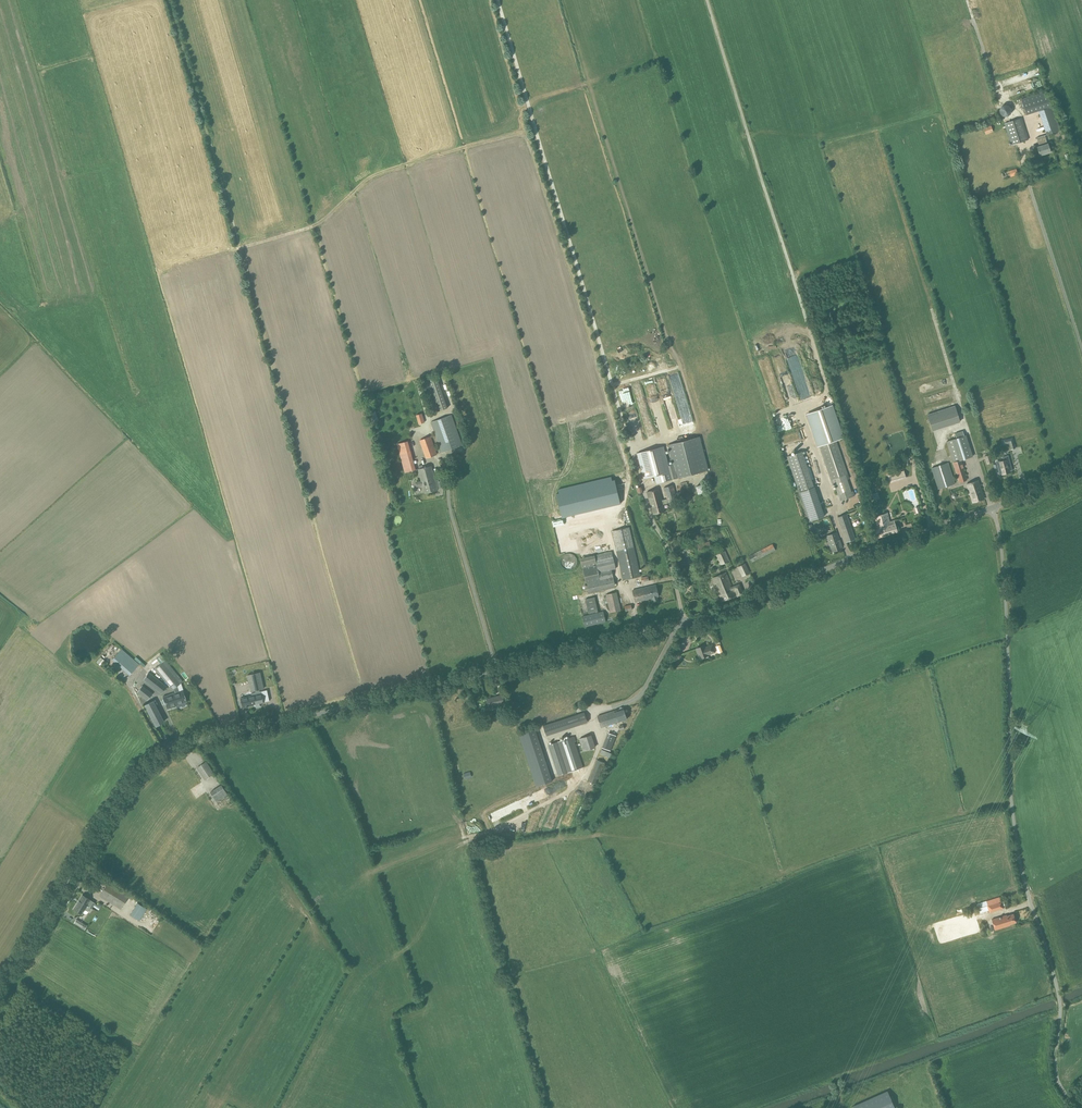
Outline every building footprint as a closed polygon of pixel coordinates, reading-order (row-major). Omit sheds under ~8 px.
[(1021,99),(1026,115),(1051,107),(1046,91),(1021,99)] [(1039,111),(1047,135),(1060,130),(1053,107),(1039,111)] [(1004,123),(1011,145),(1028,139),(1021,118),(1004,123)] [(983,128),(986,134),(993,132),(991,125),(983,128)] [(1036,138),(1039,146),(1037,147),(1039,155),(1050,152),(1048,143),(1047,144),(1044,135),(1036,138)] [(435,412),(447,408),(436,377),(423,381),(435,412)] [(818,446),(819,446),(832,484),(834,483),(840,501),(853,496),(847,479),(849,479),(836,440),(843,438),(831,406),(807,414),(818,446)] [(933,430),(960,422),(955,406),(927,415),(933,430)] [(422,413),(416,415),(419,424),(424,422),(422,413)] [(431,422),(442,452),(462,445),(451,415),(431,422)] [(966,480),(960,460),(972,456),(966,435),(964,435),(963,431),(955,433),(956,438),(946,441),(959,482),(966,480)] [(419,440),(426,458),(436,454),(430,436),(419,440)] [(668,445),(672,459),(673,464),(667,466),(662,446),(637,453),(644,478),(654,476),(656,483),(698,472),(690,439),(668,445)] [(809,522),(824,517),(802,451),(787,456),(809,522)] [(1008,457),(1003,458),(1004,462),(996,464),(999,475),(1002,474),(1002,475),(1003,475),(1004,476),(1009,475),(1008,473),(1010,473),(1009,472),(1012,471),(1008,457)] [(938,489),(955,483),(948,463),(931,468),(938,489)] [(424,493),(437,490),(431,466),(423,468),(422,465),(418,465),(419,469),(418,469),(424,493)] [(888,475),(890,483),(906,478),(904,470),(888,475)] [(556,494),(562,518),(620,504),(615,480),(612,480),(611,477),(558,489),(559,493),(556,494)] [(973,502),(984,498),(978,480),(966,484),(973,502)] [(663,504),(677,500),(673,485),(663,487),(667,499),(662,500),(659,488),(647,492),(653,514),(665,511),(663,504)] [(894,520),(889,522),(887,513),(875,517),(877,529),(875,529),(878,537),(897,532),(894,520)] [(846,542),(855,539),(846,514),(837,517),(846,542)] [(612,531),(616,551),(623,580),(640,576),(629,527),(612,531)] [(837,532),(826,535),(830,547),(832,552),(842,548),(837,532)] [(699,552),(711,549),(709,541),(697,544),(699,552)] [(748,556),(751,561),(775,549),(772,544),(748,556)] [(588,593),(616,587),(613,577),(612,570),(616,568),(613,556),(612,551),(580,558),(588,593)] [(720,565),(729,561),(725,551),(716,555),(720,565)] [(742,576),(750,573),(745,563),(738,567),(742,576)] [(737,596),(743,594),(739,584),(732,587),(726,572),(718,575),(716,571),(711,573),(722,601),(735,596),(733,591),(735,590),(737,596)] [(657,597),(658,596),(655,585),(632,590),(635,602),(652,598),(653,602),(658,601),(657,597)] [(610,612),(621,610),(617,592),(606,594),(610,612)] [(585,627),(606,621),(603,611),(582,616),(585,627)] [(708,655),(715,652),(712,645),(705,647),(704,645),(696,648),(700,658),(708,655)] [(678,648),(673,649),(677,660),(682,658),(678,648)] [(121,649),(112,660),(129,675),(139,664),(121,649)] [(164,662),(155,669),(165,681),(172,690),(182,681),(177,675),(175,676),(164,662)] [(252,695),(241,697),(241,698),(243,708),(248,707),(252,706),(251,705),(254,704),(260,703),(261,704),(262,704),(263,704),(263,703),(263,702),(264,702),(264,701),(263,699),(263,696),(264,696),(264,698),(268,697),(268,693),(267,690),(264,690),(260,691),(259,690),(263,689),(264,689),(260,672),(247,675),(248,681),(251,691),(255,691),(256,692),(253,693),(251,693),(252,695)] [(166,687),(148,673),(143,679),(161,693),(166,687)] [(147,700),(152,694),(142,686),(137,692),(147,700)] [(186,702),(182,690),(162,697),(167,709),(186,702)] [(501,695),(487,698),(489,707),(504,703),(501,695)] [(155,726),(164,722),(153,701),(144,705),(155,726)] [(614,711),(597,716),(601,728),(627,719),(623,708),(622,707),(619,708),(619,709),(614,711)] [(587,722),(584,712),(566,718),(569,728),(587,722)] [(552,781),(535,729),(519,734),(536,786),(552,781)] [(616,735),(608,732),(602,747),(610,751),(616,735)] [(595,747),(591,735),(580,738),(584,751),(595,747)] [(548,745),(558,775),(583,767),(575,742),(576,741),(575,736),(548,745)] [(597,760),(589,781),(595,783),(599,774),(601,775),(606,763),(597,760)] [(214,773),(206,761),(197,767),(205,780),(214,773)] [(217,801),(227,793),(222,784),(211,792),(217,801)] [(129,895),(108,882),(99,896),(121,909),(129,895)] [(82,895),(79,900),(86,905),(91,908),(95,902),(82,895)] [(1000,897),(977,904),(980,912),(988,910),(989,912),(993,911),(1000,908),(1000,909),(1004,908),(1001,901),(1000,897)] [(91,908),(86,905),(79,900),(73,909),(81,914),(84,908),(89,911),(91,908)] [(146,908),(136,902),(129,914),(139,921),(146,908)] [(995,930),(1008,926),(1010,925),(1010,924),(1016,922),(1013,914),(1008,915),(1007,916),(1007,915),(992,919),(995,930)] [(83,923),(76,919),(74,922),(81,927),(83,923)] [(980,926),(983,933),(989,931),(987,924),(980,926)] [(887,1091),(852,1106),(853,1107),(895,1107),(887,1091)]
